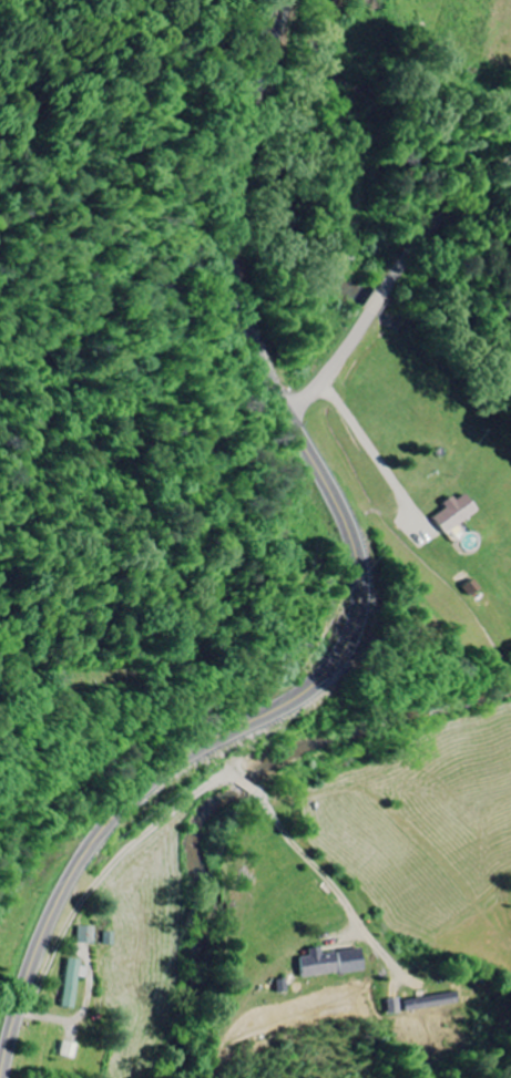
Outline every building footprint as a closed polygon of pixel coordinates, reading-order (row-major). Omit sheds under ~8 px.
[(430,519),(444,537),(474,512),(461,496),(453,503),(452,501),(430,519)] [(477,592),(465,574),(456,580),(467,598),(477,592)] [(363,971),(360,949),(320,955),(319,948),(306,950),(307,957),(298,958),(301,979),(363,971)] [(61,1008),(74,1010),(79,978),(85,979),(88,965),(69,962),(61,1008)] [(405,1014),(460,1004),(458,992),(403,1003),(405,1014)] [(403,1013),(400,998),(387,1001),(390,1016),(403,1013)] [(57,1057),(74,1060),(76,1045),(60,1042),(57,1057)]
